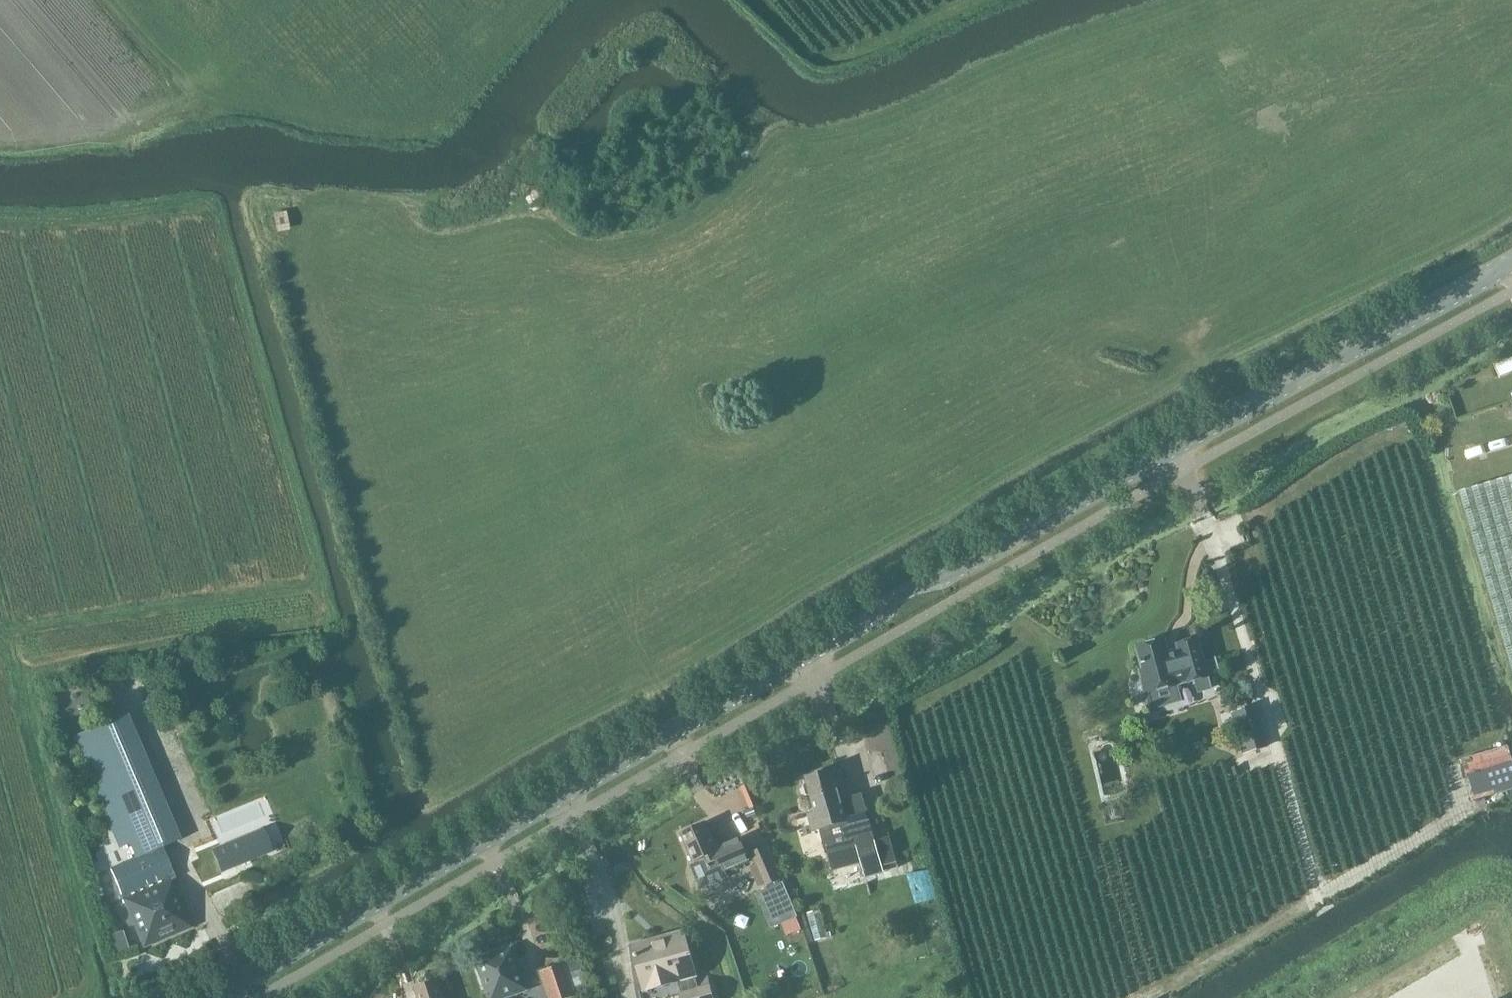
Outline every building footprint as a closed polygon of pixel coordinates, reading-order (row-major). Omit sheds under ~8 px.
[(291,201),(277,203),(280,223),(293,221),(291,201)] [(1459,490),(1511,672),(1511,475),(1459,490)] [(1165,641),(1138,649),(1144,668),(1140,669),(1142,674),(1146,692),(1150,706),(1151,707),(1180,700),(1179,698),(1175,684),(1178,684),(1196,678),(1208,675),(1218,672),(1215,659),(1204,662),(1198,641),(1187,644),(1179,646),(1181,651),(1169,654),(1165,641)] [(127,715),(74,737),(116,837),(126,832),(137,858),(112,870),(144,948),(192,927),(173,880),(177,878),(163,848),(181,840),(127,715)] [(1264,736),(1241,742),(1244,754),(1245,754),(1267,747),(1264,736)] [(874,841),(862,795),(841,800),(838,789),(846,787),(841,769),(807,778),(808,783),(806,783),(808,792),(810,791),(816,812),(808,814),(813,831),(820,829),(832,873),(860,865),(864,880),(884,875),(882,867),(895,864),(889,837),(874,841)] [(706,823),(682,833),(695,864),(693,869),(700,884),(706,886),(723,879),(726,873),(725,870),(749,860),(740,840),(717,850),(706,823)] [(222,872),(249,861),(240,838),(212,849),(222,872)] [(766,885),(779,879),(765,847),(752,853),(766,885)] [(781,917),(784,923),(797,917),(795,912),(790,900),(783,883),(769,889),(774,900),(781,917)] [(712,983),(700,986),(696,975),(698,974),(686,932),(655,941),(654,938),(635,943),(648,989),(682,979),(685,990),(682,991),(684,997),(716,997),(712,983)] [(477,959),(489,997),(506,997),(528,990),(514,946),(477,959)] [(541,971),(550,997),(567,997),(590,990),(580,959),(541,971)] [(439,982),(415,989),(418,997),(444,997),(439,982)]
